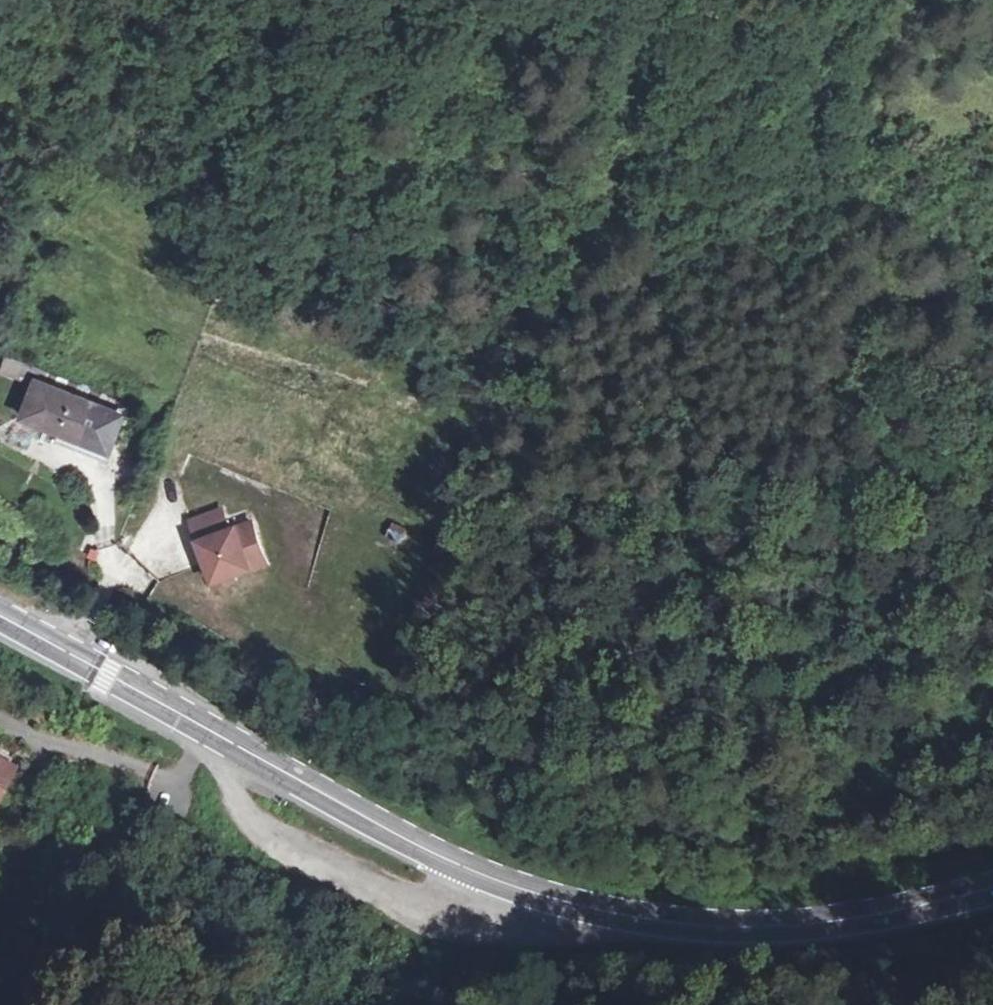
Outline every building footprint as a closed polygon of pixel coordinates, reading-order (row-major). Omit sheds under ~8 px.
[(104,450),(118,413),(39,378),(25,415),(104,450)] [(193,518),(220,592),(248,582),(230,537),(237,534),(227,505),(193,518)] [(392,520),(384,536),(401,545),(409,529),(392,520)] [(12,808),(32,768),(0,753),(0,803),(12,808)]
